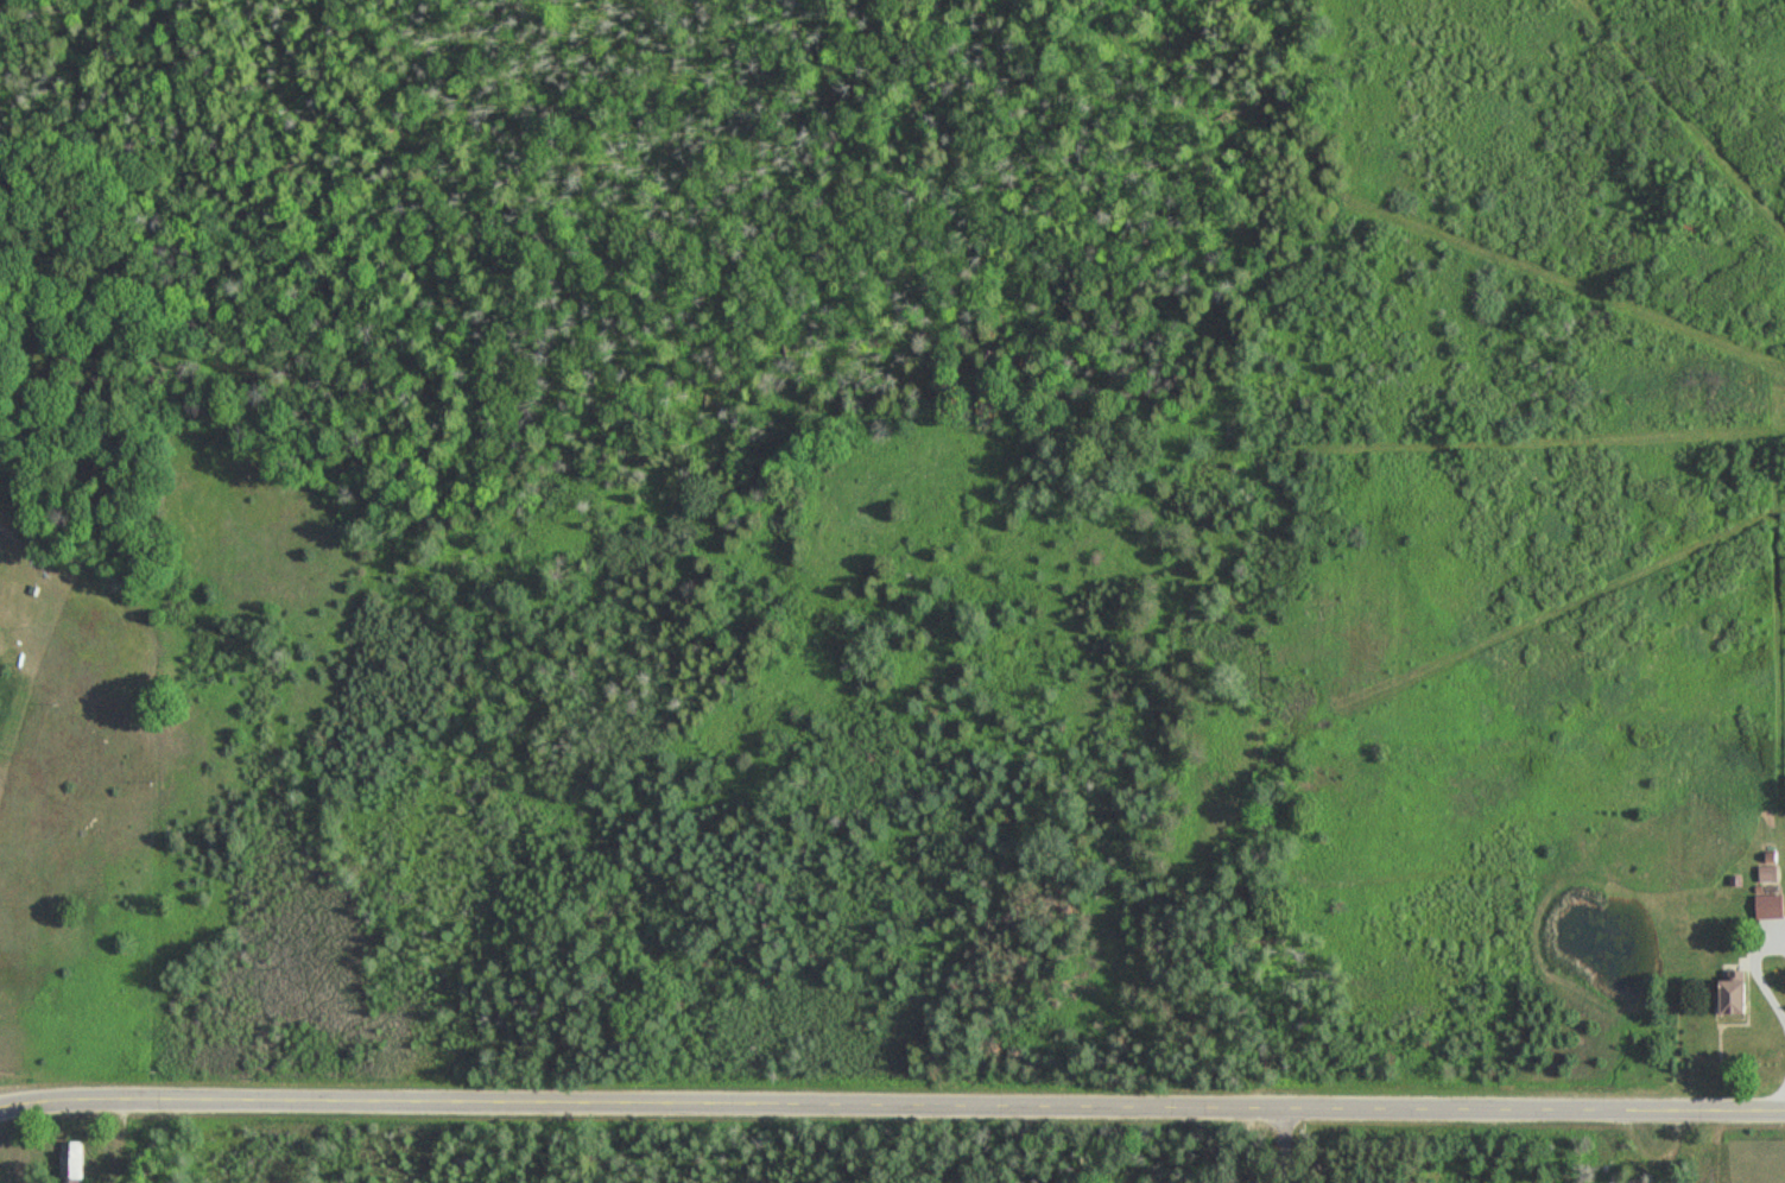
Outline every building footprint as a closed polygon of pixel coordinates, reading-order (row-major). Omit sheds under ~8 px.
[(1760,918),(1784,918),(1784,894),(1760,894),(1760,918)] [(1753,1014),(1753,970),(1730,970),(1730,1014),(1753,1014)] [(65,1179),(87,1179),(87,1142),(65,1142),(65,1179)]
